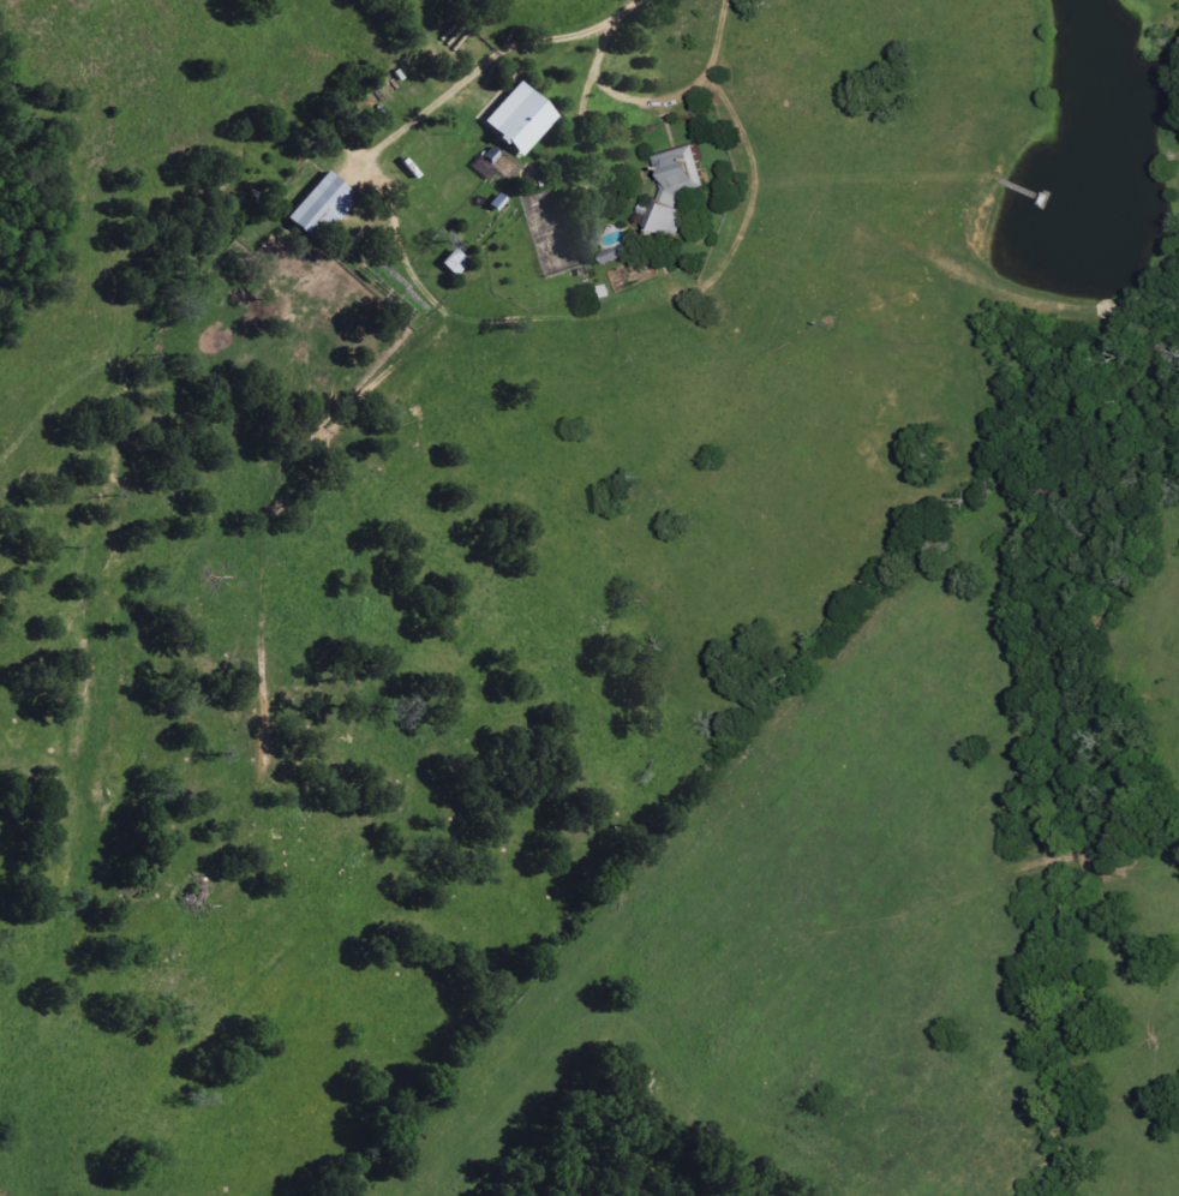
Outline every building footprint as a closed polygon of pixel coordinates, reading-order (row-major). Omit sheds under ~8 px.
[(521,159),(558,118),(519,82),(482,123),(521,159)] [(706,189),(695,147),(654,158),(661,184),(644,238),(651,240),(653,232),(679,240),(688,213),(678,209),(682,195),(706,189)] [(357,198),(328,172),(286,218),(315,244),(357,198)] [(455,278),(469,263),(454,249),(440,264),(455,278)]
